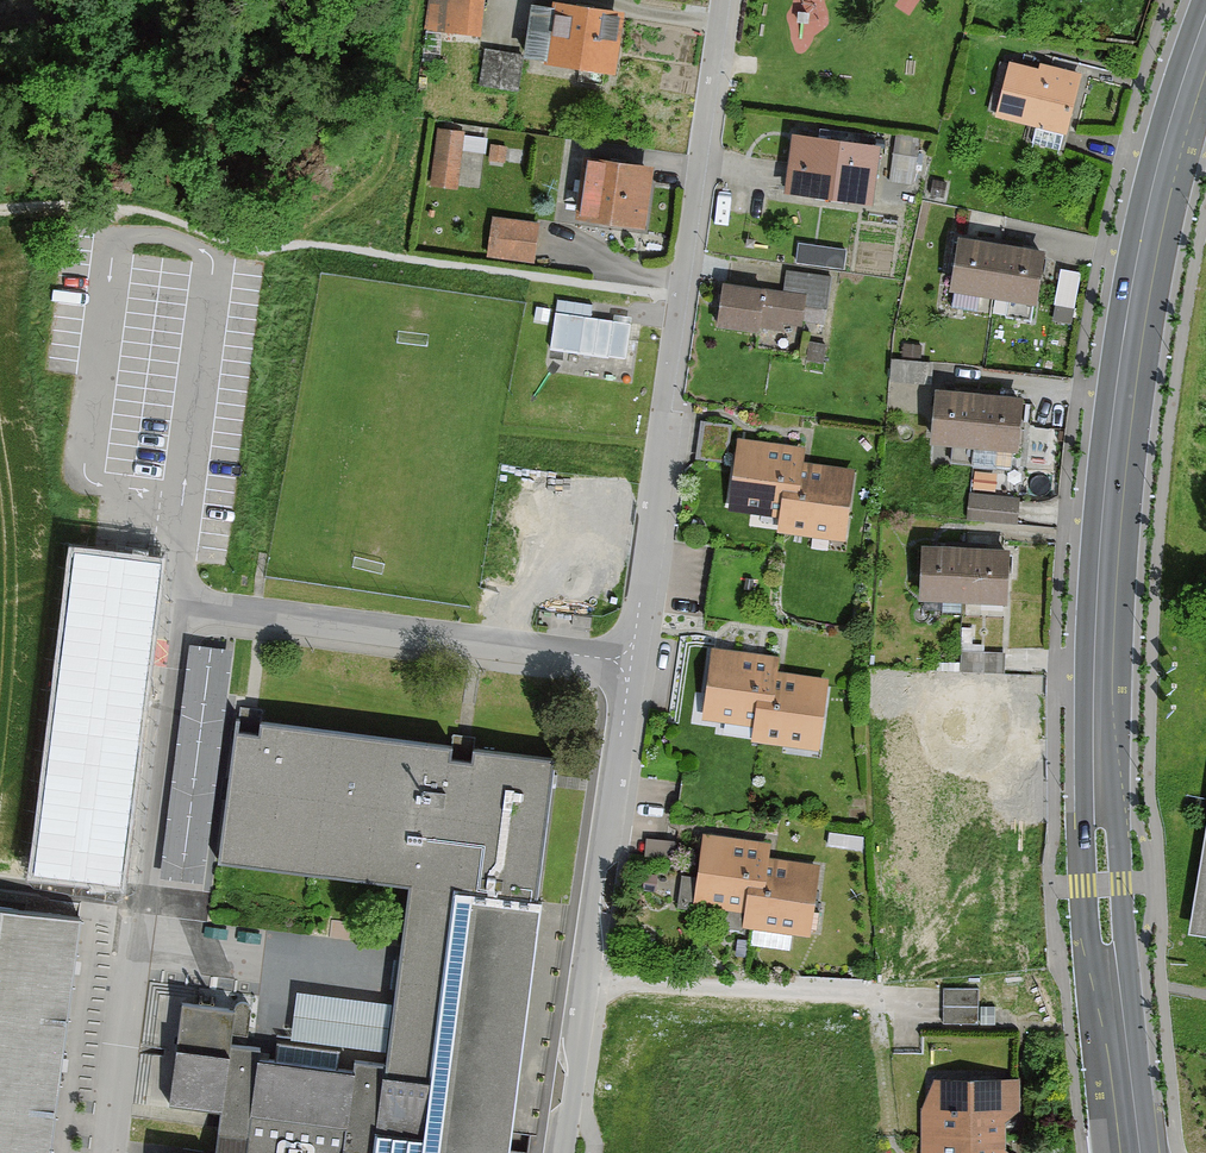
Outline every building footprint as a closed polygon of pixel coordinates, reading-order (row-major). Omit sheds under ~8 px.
[(486,0),(430,0),(427,29),(446,31),(445,41),(481,45),(486,0)] [(614,81),(623,22),(552,11),(551,15),(533,12),(524,67),(614,81)] [(519,64),(485,59),(479,92),(514,97),(519,64)] [(1037,74),(1009,66),(993,121),(1035,133),(1030,152),(1058,160),(1081,78),(1040,66),(1037,74)] [(464,139),(440,135),(431,196),(456,199),(457,194),(478,197),(486,147),(463,144),(464,139)] [(921,143),(896,139),(890,173),(915,177),(921,143)] [(877,152),(793,143),(787,198),(871,208),(877,152)] [(652,176),(587,169),(580,230),(645,237),(652,176)] [(488,263),(536,268),(540,232),(492,227),(488,263)] [(797,261),(847,262),(848,241),(798,239),(797,261)] [(1042,254),(959,239),(950,293),(954,294),(951,311),(979,316),(982,299),(1033,307),(1042,254)] [(781,297),(722,289),(716,333),(779,341),(781,327),(803,330),(804,323),(825,326),(832,280),(785,274),(781,297)] [(1083,277),(1061,274),(1055,310),(1077,314),(1083,277)] [(592,314),(557,308),(550,353),(624,365),(630,332),(590,325),(592,314)] [(929,365),(892,362),(890,384),(927,386),(929,365)] [(1026,401),(937,394),(932,448),(1021,455),(1026,401)] [(806,452),(739,443),(730,514),(780,521),(777,537),(846,546),(855,476),(804,469),(806,452)] [(1018,503),(971,499),(968,524),(1016,528),(1018,503)] [(1008,553),(922,550),(920,605),(1006,608),(1008,553)] [(163,563),(70,551),(30,880),(123,891),(163,563)] [(192,641),(188,674),(228,679),(233,647),(192,641)] [(779,661),(713,652),(703,723),(753,729),(751,746),(819,755),(829,684),(777,677),(779,661)] [(162,874),(202,879),(228,679),(188,674),(162,874)] [(163,1152),(525,1152),(575,733),(231,693),(212,858),(412,881),(391,1065),(222,1045),(227,1007),(189,1003),(177,1103),(221,1108),(216,1151),(164,1145),(163,1152)] [(769,844),(703,835),(694,906),(745,913),(743,930),(813,939),(823,868),(766,860),(769,844)] [(1192,925),(1205,928),(1205,842),(1192,925)] [(0,912),(0,1152),(49,1152),(78,919),(0,912)] [(978,992),(945,990),(943,1021),(977,1023),(978,992)] [(930,1152),(1020,1152),(1021,1083),(931,1083),(930,1152)]
